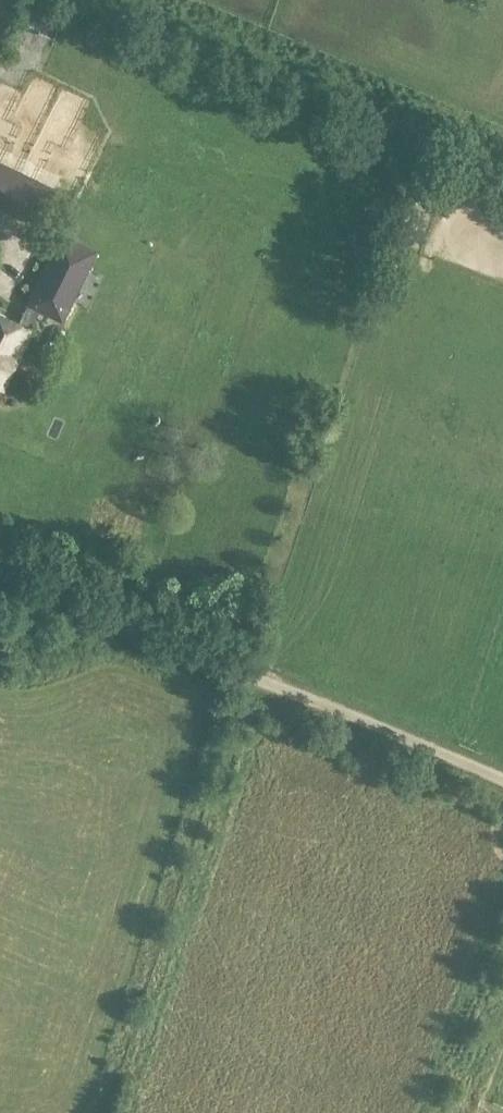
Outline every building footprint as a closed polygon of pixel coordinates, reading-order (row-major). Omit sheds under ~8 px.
[(58,188),(0,160),(0,202),(42,222),(58,188)] [(1,384),(11,365),(7,363),(13,351),(21,355),(34,328),(33,327),(43,308),(65,319),(99,250),(65,233),(32,302),(33,303),(23,322),(0,311),(0,384),(1,384)] [(438,261),(435,274),(455,279),(458,266),(438,261)]
